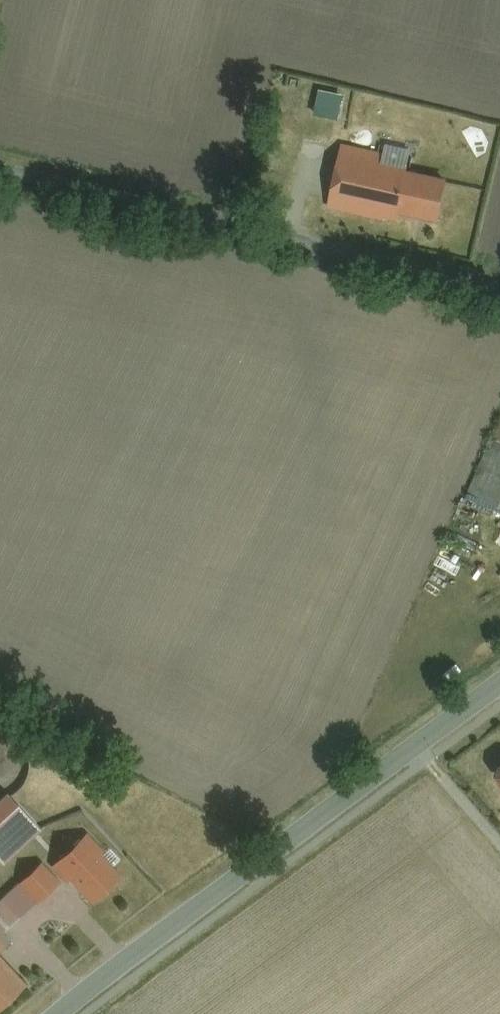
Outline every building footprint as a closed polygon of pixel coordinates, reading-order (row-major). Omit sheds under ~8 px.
[(315,116),(340,119),(342,93),(318,90),(315,116)] [(340,148),(328,211),(396,224),(399,210),(438,218),(446,178),(404,170),(405,160),(340,148)] [(471,504),(499,515),(499,428),(471,504)] [(12,788),(16,757),(0,755),(0,786),(12,788)] [(88,835),(56,863),(90,902),(122,873),(88,835)] [(0,902),(0,930),(56,883),(42,866),(0,902)] [(19,992),(0,969),(0,1007),(19,992)]
